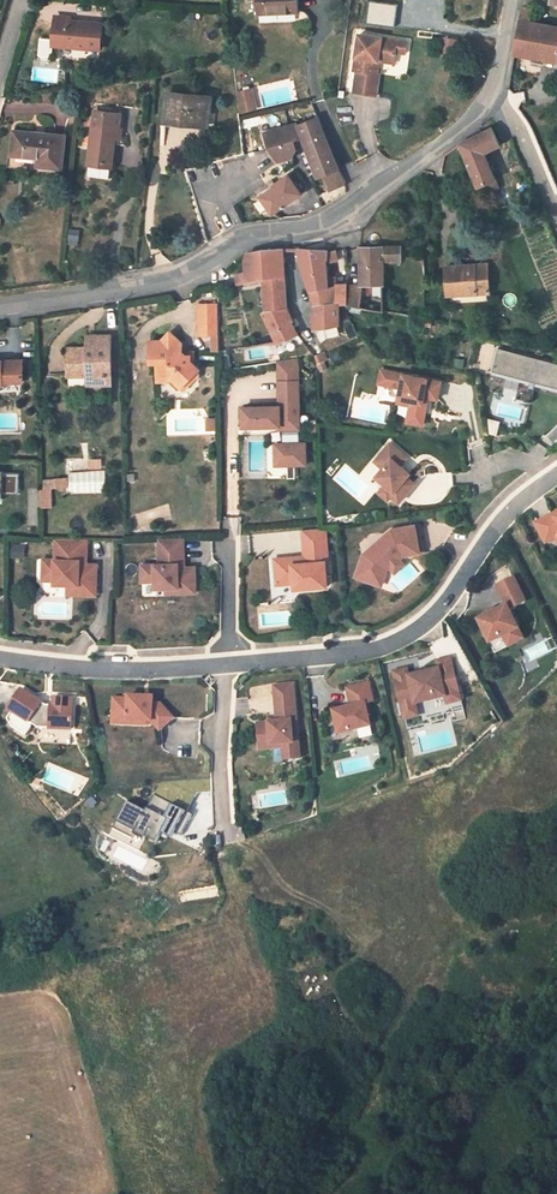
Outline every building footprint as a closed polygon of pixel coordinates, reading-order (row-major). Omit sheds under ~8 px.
[(298,0),(259,0),(260,13),(298,10),(298,0)] [(69,27),(70,22),(70,18),(55,17),(55,25),(69,27)] [(521,19),(515,49),(543,54),(556,57),(556,26),(521,19)] [(53,45),(100,48),(102,24),(70,22),(69,27),(55,25),(53,45)] [(398,41),(359,36),(354,73),(358,73),(355,95),(377,98),(380,75),(378,75),(379,62),(380,54),(396,56),(397,53),(398,41)] [(408,42),(398,41),(397,53),(406,54),(408,42)] [(396,56),(380,54),(379,62),(395,64),(396,56)] [(543,54),(542,62),(556,65),(556,57),(543,54)] [(236,91),(242,113),(259,108),(253,86),(236,91)] [(208,126),(211,97),(168,92),(164,121),(208,126)] [(121,125),(122,113),(99,111),(97,123),(93,123),(88,164),(112,167),(117,125),(121,125)] [(309,150),(320,176),(323,175),(329,190),(345,183),(337,169),(318,119),(298,124),(309,150)] [(281,160),(309,150),(298,124),(265,133),(270,145),(281,160)] [(498,188),(484,152),(499,146),(491,128),(474,137),(459,144),(481,195),(498,188)] [(62,168),(65,136),(14,131),(12,155),(39,157),(38,166),(62,168)] [(111,180),(112,167),(88,164),(87,177),(111,180)] [(274,212),(301,194),(289,176),(277,183),(274,179),(267,184),(270,190),(262,196),(274,212)] [(360,248),(361,268),(369,268),(368,247),(361,248),(360,248)] [(401,260),(400,247),(368,247),(369,268),(361,268),(361,285),(363,285),(362,307),(384,311),(383,260),(401,260)] [(278,343),(296,334),(290,322),(292,321),(284,310),(286,304),(283,249),(258,253),(247,257),(247,261),(244,262),(246,274),(236,276),(237,285),(247,283),(263,280),(266,311),(273,322),(268,325),(278,343)] [(300,263),(301,263),(326,260),(327,260),(328,252),(329,251),(298,250),(300,263)] [(337,259),(335,250),(328,252),(327,260),(326,260),(326,263),(337,259)] [(337,277),(327,278),(326,263),(326,260),(301,263),(316,306),(343,301),(344,304),(348,305),(348,286),(337,286),(337,277)] [(474,265),(445,267),(447,287),(476,286),(476,293),(489,292),(487,265),(474,265)] [(363,285),(361,285),(348,286),(348,305),(362,307),(363,285)] [(447,295),(476,293),(476,286),(447,287),(447,295)] [(315,307),(314,308),(315,328),(341,329),(340,303),(315,307)] [(199,304),(200,339),(219,339),(219,335),(218,304),(199,304)] [(160,378),(173,378),(187,390),(197,380),(202,379),(202,371),(192,361),(191,355),(182,355),(182,342),(171,331),(161,341),(151,341),(151,363),(159,363),(160,378)] [(111,375),(111,336),(95,336),(95,347),(69,347),(69,377),(86,376),(87,385),(101,385),(101,375),(111,375)] [(95,347),(95,336),(87,336),(87,347),(95,347)] [(497,350),(491,372),(535,382),(556,388),(556,364),(497,350)] [(286,360),(278,361),(278,373),(298,373),(297,358),(286,360)] [(23,381),(23,359),(0,360),(0,382),(23,381)] [(390,386),(393,372),(382,370),(379,383),(390,386)] [(437,400),(441,383),(393,372),(390,386),(400,388),(398,398),(422,404),(424,397),(428,398),(437,400)] [(298,382),(298,373),(278,373),(279,382),(298,382)] [(112,384),(111,375),(101,375),(101,385),(112,384)] [(70,385),(87,385),(86,376),(70,377),(70,385)] [(298,382),(279,382),(279,406),(242,407),(243,427),(280,426),(283,429),(283,444),(287,444),(288,465),(288,478),(295,478),(295,465),(306,465),(305,444),(300,444),(298,382)] [(535,382),(534,385),(547,389),(547,391),(556,394),(556,388),(535,382)] [(422,404),(398,398),(397,403),(426,409),(428,398),(424,397),(422,404)] [(400,465),(407,457),(390,443),(375,461),(383,469),(376,477),(386,484),(395,492),(391,496),(399,503),(415,484),(407,477),(408,476),(404,472),(406,470),(400,465)] [(288,465),(287,444),(283,444),(266,445),(267,466),(275,466),(288,465)] [(2,499),(2,494),(18,494),(19,474),(2,474),(2,472),(0,472),(0,499),(2,499)] [(64,487),(64,479),(55,480),(55,488),(64,487)] [(395,492),(386,484),(379,492),(388,499),(391,496),(395,492)] [(535,525),(546,545),(556,538),(556,518),(555,519),(553,515),(535,525)] [(419,552),(414,526),(390,531),(364,554),(356,577),(381,585),(387,570),(390,566),(399,559),(403,556),(419,552)] [(423,551),(418,526),(414,526),(419,552),(423,551)] [(325,528),(302,530),(303,540),(326,537),(325,528)] [(183,537),(158,539),(160,564),(142,566),(143,582),(157,582),(157,588),(168,587),(180,586),(180,592),(198,590),(196,565),(185,566),(183,537)] [(326,537),(303,540),(304,556),(305,563),(292,564),(292,557),(274,559),(276,585),(293,583),(294,589),(327,586),(326,571),(329,571),(326,537)] [(87,542),(56,542),(56,559),(43,559),(43,580),(55,580),(55,584),(68,584),(79,585),(78,595),(96,595),(97,564),(87,564),(87,542)] [(395,572),(404,564),(399,559),(390,566),(395,572)] [(519,628),(509,610),(525,602),(513,577),(496,585),(506,605),(495,611),(489,614),(478,619),(489,643),(519,628)] [(78,595),(79,585),(68,584),(68,594),(78,595)] [(494,653),(523,639),(519,628),(489,643),(494,653)] [(461,701),(451,658),(437,661),(439,668),(430,671),(426,668),(420,670),(418,674),(409,676),(408,673),(394,676),(402,708),(416,705),(446,697),(448,705),(461,701)] [(300,758),(293,683),(274,685),(277,717),(277,721),(269,722),(258,723),(260,741),(271,740),(271,744),(283,743),(283,747),(284,760),(300,758)] [(370,726),(365,703),(373,702),(368,683),(347,688),(351,706),(332,710),(338,733),(370,726)] [(13,711),(8,719),(12,726),(26,736),(33,724),(39,728),(72,729),(73,697),(54,696),(54,705),(46,705),(21,689),(9,709),(13,711)] [(129,699),(114,698),(113,714),(128,714),(128,720),(149,721),(152,721),(160,730),(173,718),(160,703),(153,703),(145,703),(146,696),(129,696),(129,699)] [(419,716),(416,705),(402,708),(405,720),(419,716)] [(128,720),(128,714),(113,714),(113,723),(149,725),(149,721),(128,720)] [(39,728),(38,742),(71,744),(72,729),(39,728)] [(283,747),(283,743),(271,744),(271,740),(260,741),(260,749),(283,747)] [(146,810),(127,800),(116,821),(135,831),(134,833),(145,839),(146,836),(157,842),(160,835),(166,838),(170,830),(181,836),(192,814),(154,794),(146,810)] [(135,831),(116,821),(113,828),(132,838),(134,833),(135,831)]
